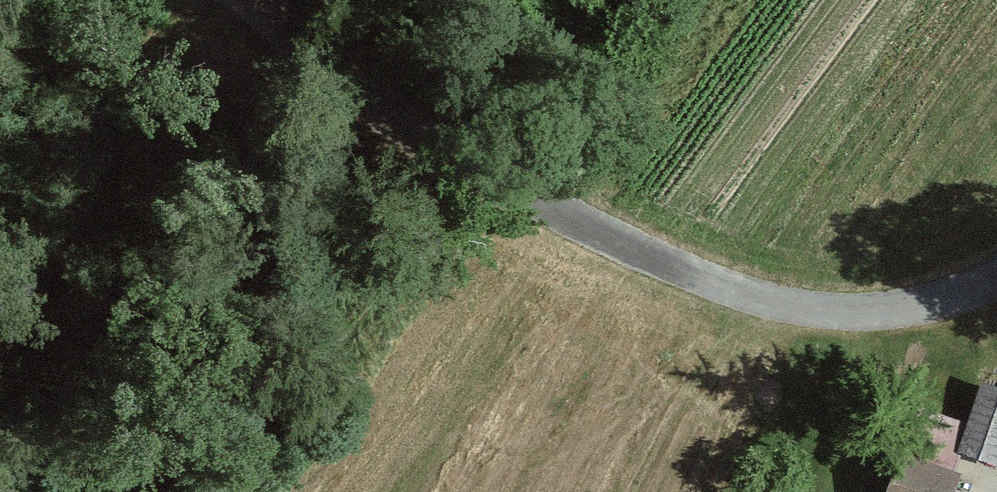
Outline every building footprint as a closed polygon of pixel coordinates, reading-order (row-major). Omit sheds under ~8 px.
[(971,435),(962,462),(996,475),(996,392),(987,389),(971,435)] [(922,418),(896,491),(951,491),(962,462),(971,435),(922,418)]
